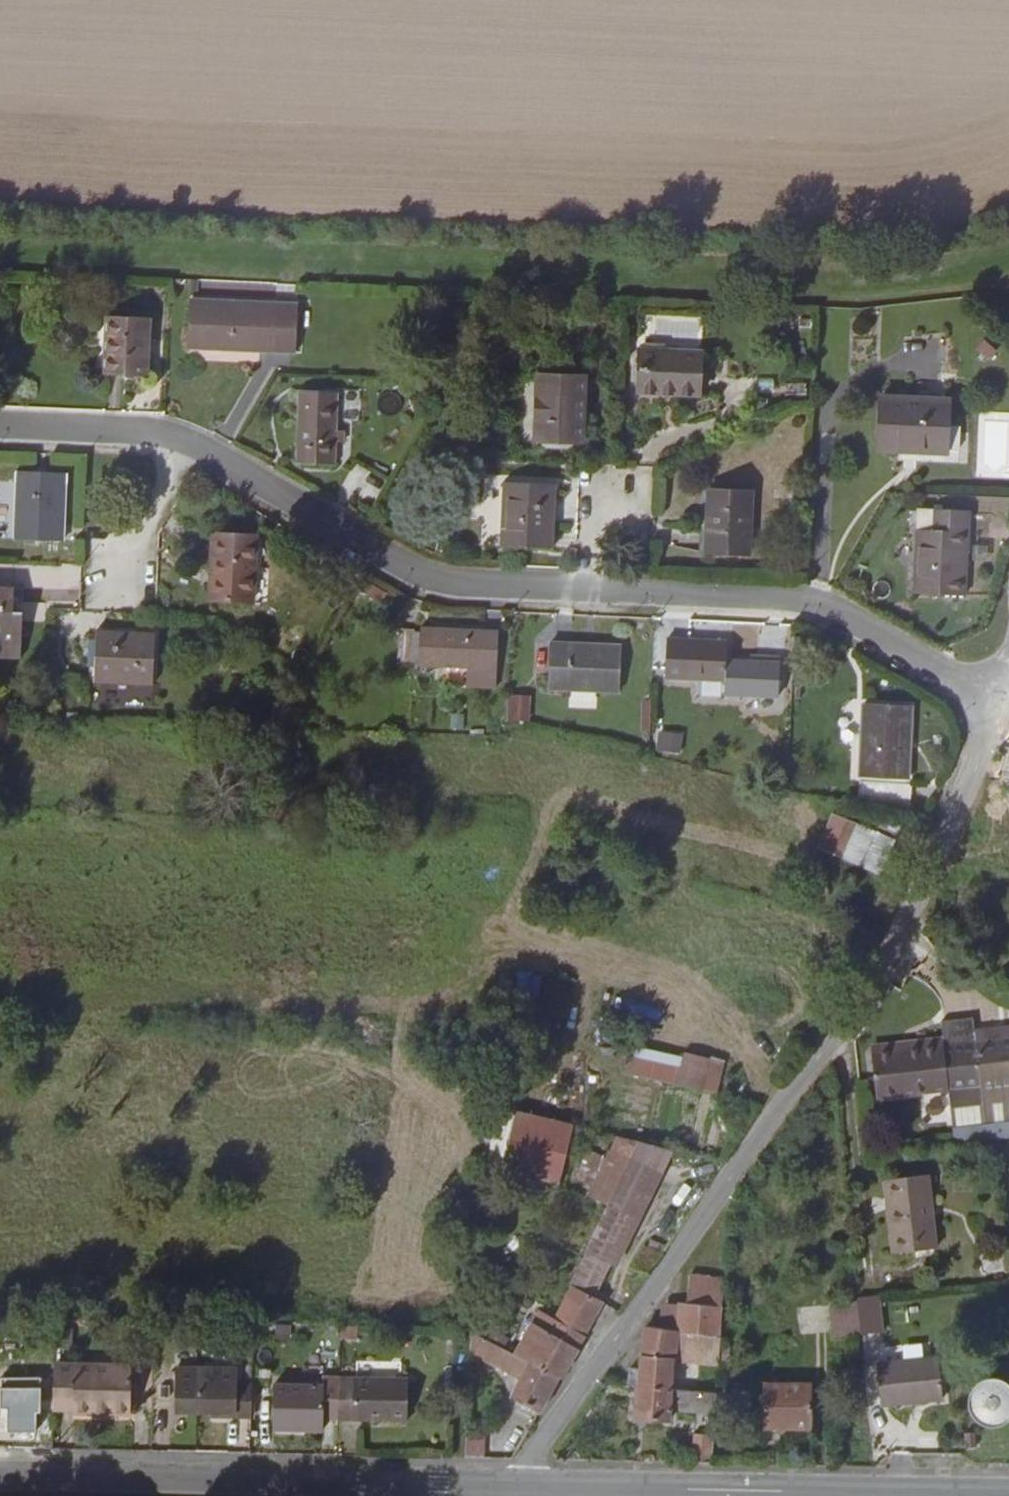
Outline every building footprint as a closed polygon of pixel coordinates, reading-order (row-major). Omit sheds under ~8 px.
[(221,338),(221,349),(299,351),(300,303),(193,300),(192,347),(207,348),(208,337),(221,338)] [(151,377),(153,317),(110,316),(108,376),(151,377)] [(207,348),(221,349),(221,338),(208,337),(207,348)] [(1000,351),(988,338),(978,348),(990,360),(1000,351)] [(705,351),(644,348),(643,392),(704,395),(705,351)] [(584,442),(587,376),(540,374),(536,441),(584,442)] [(347,392),(302,391),(300,462),(344,464),(347,392)] [(950,448),(951,423),(952,399),(882,397),(880,449),(902,449),(902,446),(950,448)] [(964,423),(951,423),(950,448),(964,448),(964,423)] [(66,541),(68,482),(21,480),(19,539),(66,541)] [(559,483),(507,481),(505,545),(557,547),(559,483)] [(753,490),(712,489),(709,550),(750,552),(753,490)] [(920,508),(919,526),(936,528),(937,509),(920,508)] [(936,528),(919,526),(917,591),(966,593),(970,509),(937,509),(936,528)] [(257,599),(258,532),(215,532),(215,598),(257,599)] [(363,581),(359,594),(382,602),(387,589),(363,581)] [(0,585),(0,625),(7,625),(7,657),(26,657),(28,610),(18,610),(18,586),(0,585)] [(499,683),(501,627),(424,623),(423,631),(405,631),(404,662),(469,665),(468,682),(499,683)] [(159,633),(100,631),(99,682),(157,683),(159,633)] [(763,637),(761,681),(791,682),(793,638),(763,637)] [(728,679),(730,641),(669,638),(667,676),(728,679)] [(625,646),(554,644),(553,689),(624,692),(625,646)] [(532,695),(511,693),(509,717),(531,718),(532,695)] [(865,777),(913,778),(916,704),(867,703),(867,719),(877,719),(876,732),(867,731),(865,777)] [(908,815),(918,784),(866,782),(862,803),(908,815)] [(846,855),(860,823),(833,813),(820,845),(846,855)] [(881,814),(875,829),(897,838),(904,823),(881,814)] [(875,829),(860,823),(846,855),(884,871),(897,838),(875,829)] [(997,1117),(988,1028),(975,1029),(974,1014),(942,1017),(944,1034),(911,1038),(912,1045),(873,1050),(878,1095),(981,1084),(985,1119),(997,1117)] [(988,1028),(997,1117),(1008,1116),(1008,1026),(988,1028)] [(912,1045),(911,1038),(873,1043),(873,1050),(912,1045)] [(682,1080),(687,1063),(635,1049),(631,1065),(682,1080)] [(682,1080),(709,1087),(717,1057),(691,1049),(687,1063),(682,1080)] [(561,1185),(577,1124),(519,1108),(502,1168),(561,1185)] [(655,1170),(668,1145),(643,1139),(633,1159),(655,1170)] [(634,1215),(655,1170),(633,1159),(611,1204),(634,1215)] [(936,1247),(928,1171),(885,1176),(893,1251),(936,1247)] [(550,1327),(580,1343),(603,1300),(602,1299),(606,1291),(598,1287),(601,1281),(603,1281),(616,1253),(634,1215),(611,1204),(589,1248),(587,1247),(584,1252),(589,1255),(550,1327)] [(725,1278),(726,1263),(698,1260),(696,1275),(725,1278)] [(646,1330),(638,1387),(673,1392),(674,1388),(677,1358),(719,1364),(725,1278),(696,1275),(691,1275),(688,1302),(682,1301),(679,1330),(662,1327),(649,1326),(646,1330)] [(879,1294),(858,1296),(859,1301),(861,1333),(883,1331),(879,1294)] [(666,1299),(662,1327),(679,1330),(682,1301),(666,1299)] [(861,1333),(859,1301),(831,1303),(835,1336),(861,1333)] [(486,1335),(505,1345),(510,1335),(483,1321),(478,1331),(486,1335)] [(550,1327),(544,1324),(539,1334),(545,1336),(534,1359),(561,1375),(562,1375),(580,1343),(550,1327)] [(478,1331),(474,1329),(472,1350),(477,1352),(486,1335),(478,1331)] [(561,1375),(534,1359),(508,1346),(502,1359),(525,1370),(512,1396),(541,1411),(561,1375)] [(938,1354),(876,1360),(880,1403),(942,1396),(938,1354)] [(113,1365),(55,1363),(54,1406),(74,1407),(74,1410),(111,1411),(113,1365)] [(254,1416),(254,1380),(238,1379),(239,1366),(178,1365),(177,1409),(213,1409),(219,1409),(219,1415),(254,1416)] [(693,1390),(717,1392),(718,1371),(701,1370),(701,1375),(695,1374),(693,1390)] [(8,1432),(53,1432),(54,1406),(38,1406),(39,1374),(6,1374),(7,1395),(8,1432)] [(340,1405),(340,1376),(327,1375),(327,1386),(277,1385),(275,1427),(324,1429),(325,1418),(325,1404),(340,1405)] [(410,1377),(340,1376),(340,1405),(339,1418),(409,1421),(410,1377)] [(763,1427),(812,1427),(812,1381),(764,1382),(763,1398),(763,1427)] [(979,1405),(983,1408),(987,1411),(992,1412),(997,1411),(1001,1408),(1004,1404),(1006,1400),(1006,1395),(1004,1390),(1001,1386),(997,1384),(992,1383),(987,1384),(982,1386),(979,1390),(978,1395),(978,1400),(979,1405)] [(673,1392),(638,1387),(634,1417),(670,1420),(671,1406),(715,1410),(717,1392),(693,1390),(674,1388),(673,1392)] [(325,1418),(339,1418),(340,1405),(325,1404),(325,1418)] [(464,1456),(473,1456),(491,1423),(467,1422),(464,1456)] [(972,1428),(962,1430),(963,1443),(973,1443),(972,1428)] [(690,1462),(712,1463),(714,1434),(693,1432),(690,1462)]
